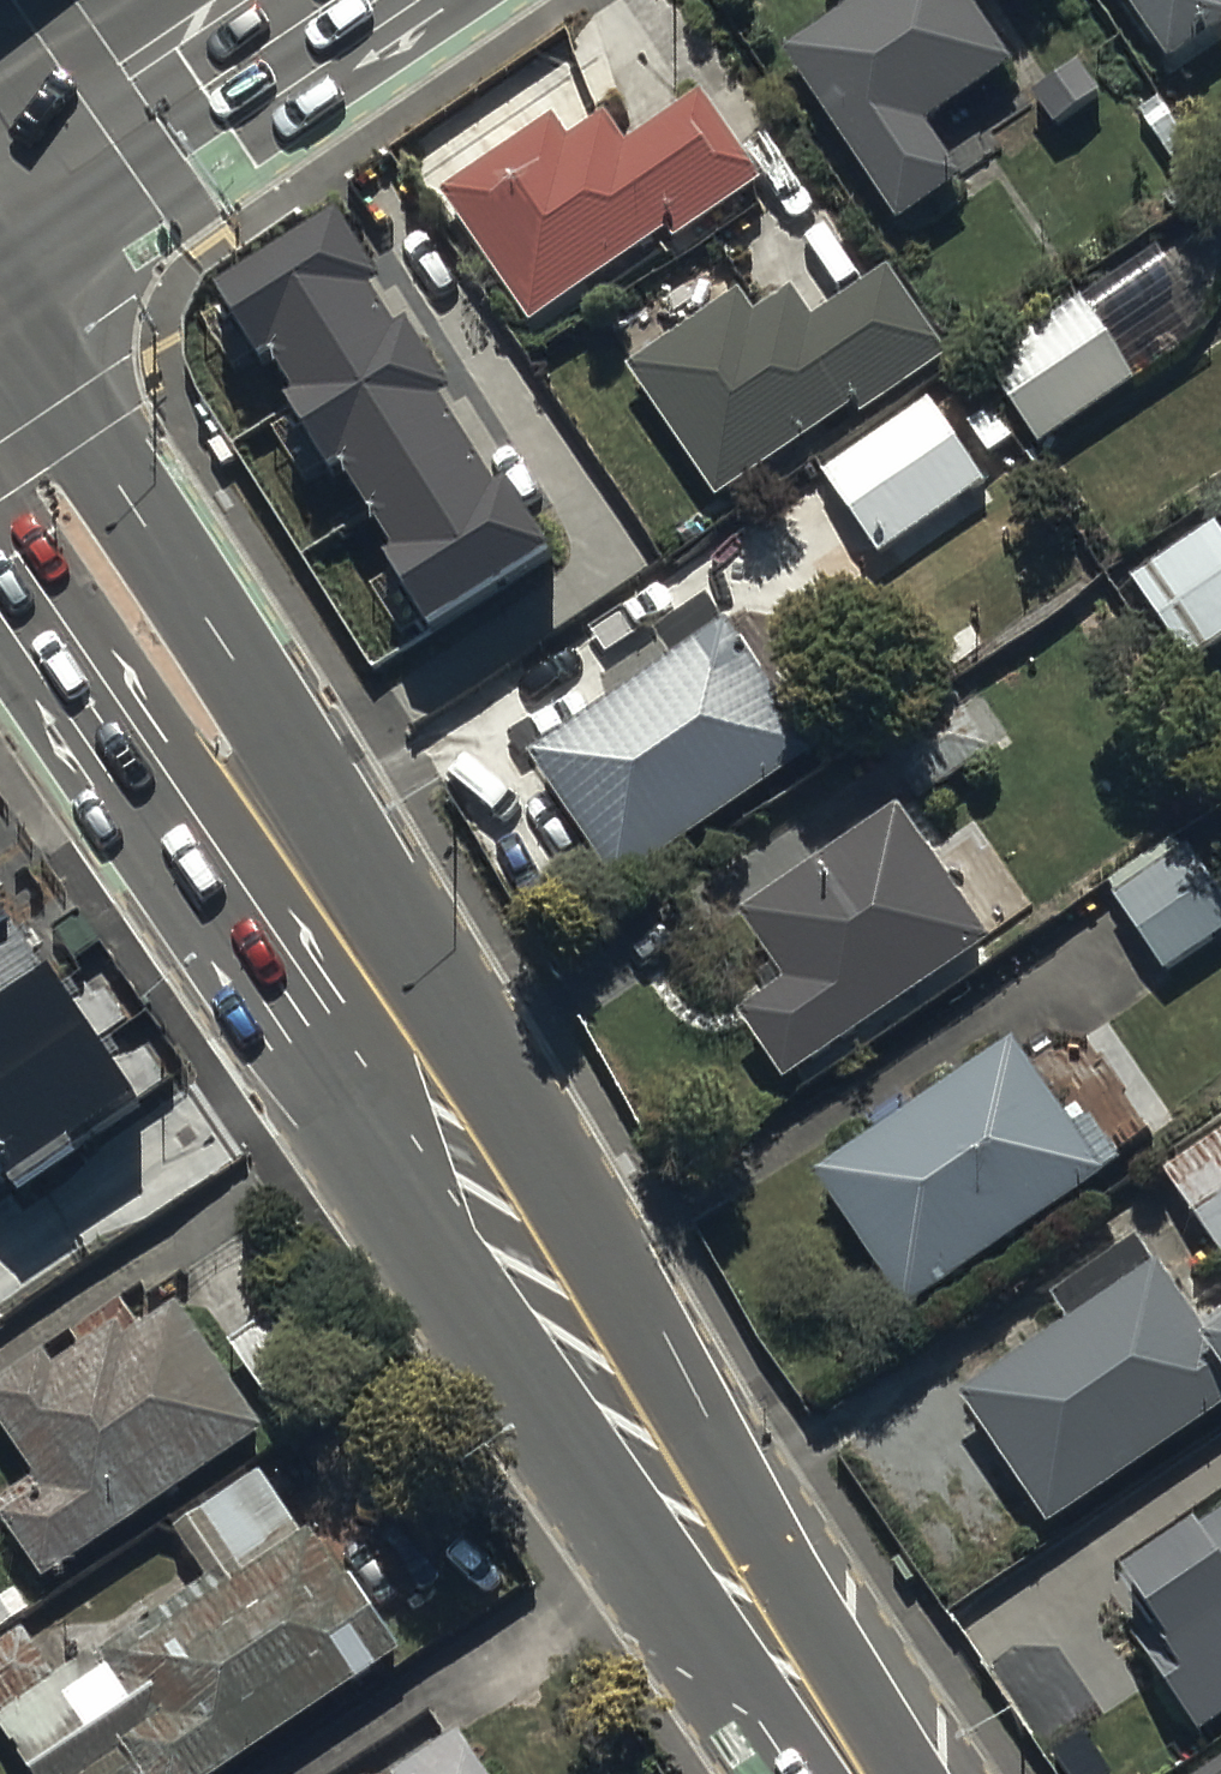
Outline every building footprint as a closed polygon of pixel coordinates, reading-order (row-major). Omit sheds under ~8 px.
[(780,57),(901,229),(967,183),(930,130),(1017,69),(968,0),(848,0),(837,8),(841,14),(780,57)] [(1173,72),(1220,39),(1220,0),(1123,0),(1173,72)] [(569,144),(550,118),(442,198),(537,327),(668,231),(675,241),(764,175),(705,94),(632,148),(609,116),(569,144)] [(337,201),(209,280),(255,354),(267,347),(292,387),(282,394),(326,465),(339,456),(391,541),(379,548),(432,633),(556,557),(503,470),(492,477),(438,390),(450,382),(407,313),(395,321),(369,279),(380,272),(337,201)] [(862,422),(948,359),(887,276),(815,329),(790,295),(756,320),(739,297),(631,377),(726,505),(854,410),(862,422)] [(1035,450),(1139,382),(1088,305),(985,373),(1035,450)] [(988,488),(930,404),(823,479),(881,562),(988,488)] [(1213,529),(1124,593),(1183,675),(1220,648),(1220,539),(1213,529)] [(729,621),(520,760),(610,896),(819,757),(729,621)] [(902,810),(740,918),(775,969),(759,981),(771,999),(737,1022),(782,1091),(995,948),(902,810)] [(1106,885),(1163,975),(1220,938),(1220,894),(1184,835),(1106,885)] [(13,1191),(140,1103),(0,901),(0,1172),(13,1191)] [(1076,1135),(1015,1046),(915,1114),(902,1095),(863,1122),(878,1144),(817,1185),(907,1318),(1123,1171),(1092,1125),(1076,1135)] [(1163,1176),(1220,1262),(1220,1137),(1163,1176)] [(1220,1411),(1220,1334),(1212,1341),(1159,1266),(1153,1270),(1133,1242),(1053,1298),(1071,1324),(958,1403),(1048,1532),(1220,1411)] [(263,1437),(176,1314),(143,1337),(123,1307),(72,1343),(79,1353),(55,1371),(47,1360),(0,1392),(0,1428),(39,1484),(0,1511),(0,1521),(47,1588),(263,1437)] [(406,1661),(347,1571),(338,1577),(312,1537),(303,1543),(260,1477),(172,1535),(208,1589),(102,1657),(111,1670),(64,1700),(89,1738),(37,1772),(39,1773),(232,1773),(406,1661)] [(1123,1588),(1153,1632),(1137,1643),(1203,1741),(1220,1730),(1220,1522),(1123,1588)] [(23,1631),(0,1646),(0,1715),(55,1678),(23,1631)] [(459,1732),(396,1773),(487,1773),(459,1732)] [(1197,1773),(1220,1773),(1220,1758),(1197,1773)]
